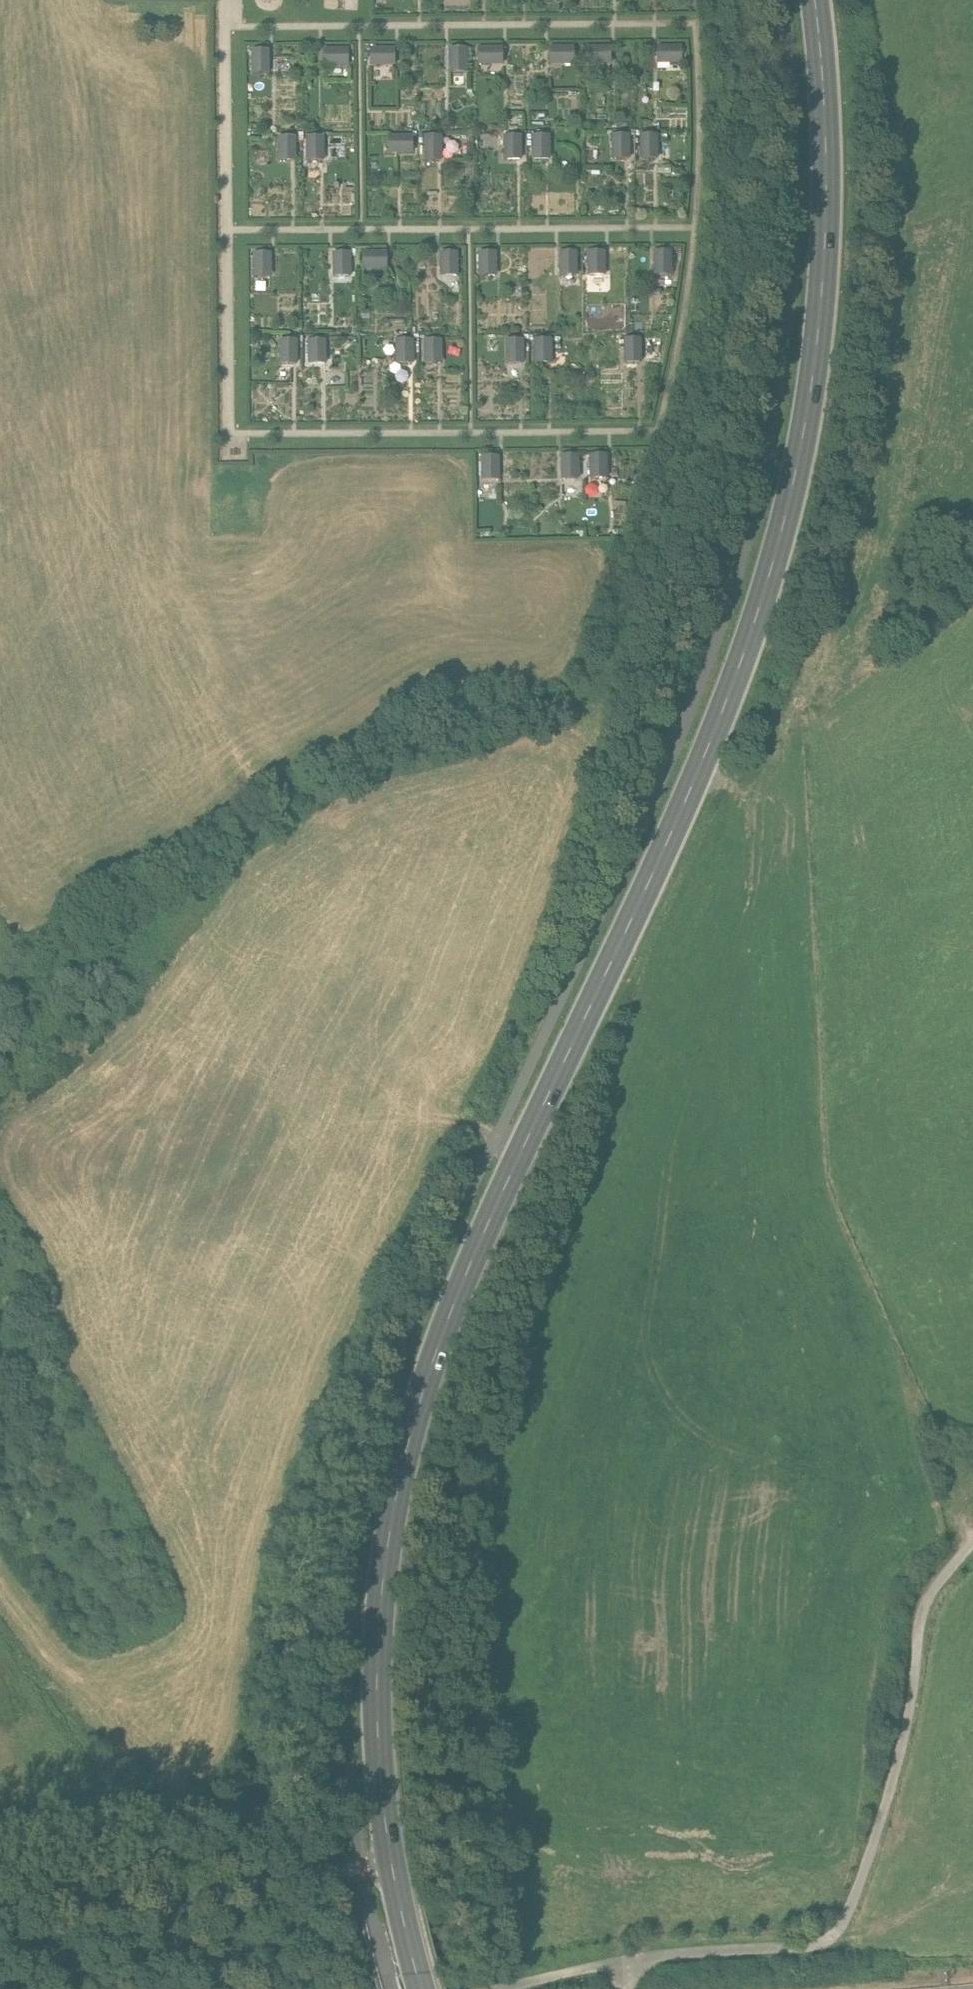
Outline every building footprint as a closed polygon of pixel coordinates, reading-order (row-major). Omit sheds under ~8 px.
[(504,62),(503,42),(478,43),(479,63),(504,62)] [(614,61),(613,42),(587,43),(587,62),(614,61)] [(370,44),(370,63),(396,63),(396,43),(370,44)] [(576,61),(575,43),(550,44),(550,62),(576,61)] [(683,43),(658,44),(659,62),(684,61),(683,43)] [(324,44),(324,63),(350,64),(350,45),(324,44)] [(460,70),(470,70),(469,44),(458,44),(460,70)] [(270,71),(269,45),(252,46),(252,72),(270,71)] [(449,69),(457,69),(457,45),(449,45),(449,69)] [(632,157),(660,158),(661,130),(633,129),(632,157)] [(530,130),(529,157),(551,158),(552,130),(530,130)] [(631,157),(631,131),(612,131),(612,157),(631,157)] [(304,159),(325,160),(326,133),(305,132),(304,159)] [(388,151),(414,151),(414,132),(388,132),(388,151)] [(424,158),(444,157),(443,132),(423,133),(424,158)] [(524,132),(500,132),(500,157),(523,157),(524,132)] [(296,159),(297,133),(279,133),(279,159),(296,159)] [(676,246),(651,247),(652,290),(677,289),(676,246)] [(578,273),(577,247),(558,248),(559,274),(578,273)] [(498,275),(500,249),(478,248),(476,273),(498,275)] [(606,274),(607,248),(587,248),(587,274),(606,274)] [(331,276),(352,275),(351,249),(330,250),(331,276)] [(388,269),(387,249),(362,250),(362,269),(388,269)] [(458,275),(459,249),(439,249),(438,274),(458,275)] [(252,276),(274,276),(274,251),(252,251),(252,276)] [(523,363),(524,336),(505,336),(505,363),(523,363)] [(621,336),(621,361),(642,361),(643,336),(621,336)] [(422,363),(444,364),(444,338),(422,337),(422,363)] [(525,337),(525,363),(554,363),(554,337),(525,337)] [(279,364),(298,364),(298,338),(279,338),(279,364)] [(305,364),(327,363),(326,338),(304,339),(305,364)] [(413,364),(414,338),(390,338),(390,363),(413,364)] [(581,453),(581,478),(608,478),(609,453),(581,453)] [(502,454),(480,454),(480,479),(501,479),(502,454)] [(579,478),(579,454),(563,454),(562,478),(579,478)]
